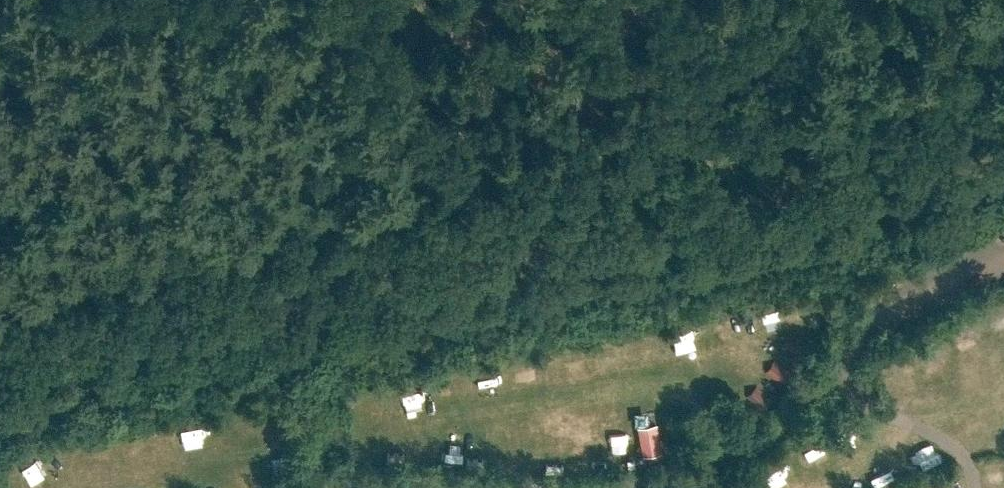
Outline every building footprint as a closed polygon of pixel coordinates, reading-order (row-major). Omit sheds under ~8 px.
[(786,348),(799,355),(805,344),(791,337),(786,348)] [(769,375),(782,383),(789,373),(776,365),(769,375)] [(769,401),(758,391),(749,399),(760,410),(769,401)] [(662,454),(657,424),(637,427),(642,457),(662,454)]
